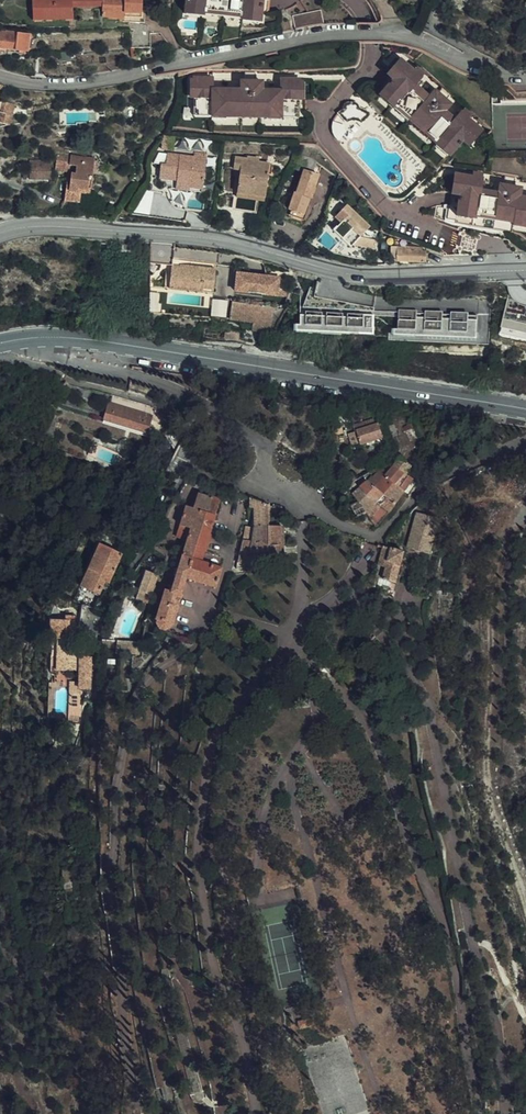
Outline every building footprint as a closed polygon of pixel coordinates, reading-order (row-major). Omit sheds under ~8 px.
[(27,2),(27,13),(36,13),(37,24),(67,23),(67,10),(97,9),(97,20),(119,20),(118,24),(136,24),(136,19),(136,15),(136,8),(137,0),(76,0),(27,2)] [(259,12),(260,0),(185,0),(185,4),(202,6),(202,8),(223,11),(223,13),(241,15),(241,10),(259,12)] [(184,12),(201,15),(202,8),(202,6),(185,4),(184,12)] [(202,8),(201,15),(223,17),(223,13),(223,11),(202,8)] [(322,25),(319,9),(291,15),(293,29),(304,27),(322,25)] [(240,19),(258,21),(259,12),(241,10),(241,15),(240,19)] [(36,13),(27,13),(27,24),(37,24),(36,13)] [(16,36),(5,35),(5,33),(0,32),(0,49),(15,51),(16,36)] [(149,34),(129,35),(130,50),(131,59),(135,59),(134,50),(150,49),(149,34)] [(472,139),(478,132),(472,129),(464,123),(458,114),(457,115),(451,121),(447,125),(435,115),(436,113),(422,99),(420,101),(407,89),(411,85),(417,79),(417,78),(397,59),(391,67),(394,70),(388,77),(390,80),(382,88),(396,100),(394,102),(410,116),(423,127),(421,129),(435,141),(438,138),(451,150),(459,141),(461,143),(468,136),(472,139)] [(384,74),(388,77),(394,70),(391,67),(384,74)] [(279,94),(279,90),(260,90),(260,87),(254,87),(253,80),(255,80),(255,72),(245,71),(244,90),(211,88),(211,93),(241,94),(241,96),(257,96),(257,94),(279,94)] [(377,82),(382,88),(390,80),(388,77),(384,74),(377,82)] [(281,108),(298,108),(298,102),(298,81),(298,78),(279,78),(279,90),(279,94),(257,94),(257,96),(241,96),(241,94),(211,93),(211,88),(212,77),(195,76),(194,78),(194,95),(194,106),(212,106),(212,110),(241,111),(241,109),(260,110),(260,112),(281,112),(281,108)] [(411,85),(414,88),(420,82),(417,79),(411,85)] [(447,96),(446,95),(440,90),(429,101),(414,88),(411,85),(407,89),(420,101),(422,99),(436,113),(435,115),(447,125),(451,121),(448,118),(441,111),(442,110),(437,105),(442,100),(443,100),(447,96)] [(377,94),(390,106),(394,102),(396,100),(382,88),(377,94)] [(369,99),(360,89),(355,93),(365,103),(369,99)] [(359,123),(369,114),(365,111),(357,107),(356,104),(354,102),(352,102),(349,98),(347,99),(345,100),(345,102),(342,104),(341,109),(336,112),(345,122),(347,121),(350,120),(355,121),(359,123)] [(447,104),(443,100),(442,100),(437,105),(442,110),(447,104)] [(2,105),(13,108),(14,104),(0,101),(0,112),(2,105)] [(390,106),(405,120),(410,116),(394,102),(390,106)] [(0,112),(0,123),(9,125),(13,108),(2,105),(0,112)] [(194,114),(212,115),(212,110),(212,106),(194,106),(194,114)] [(298,117),(298,108),(281,108),(281,112),(281,117),(298,117)] [(451,121),(457,115),(454,112),(448,118),(451,121)] [(472,129),(478,132),(479,132),(458,114),(464,123),(472,129)] [(405,120),(432,144),(435,141),(421,129),(423,127),(410,116),(405,120)] [(465,146),(472,139),(468,136),(461,143),(465,146)] [(445,156),(451,150),(438,138),(435,141),(432,144),(445,156)] [(190,169),(192,158),(166,153),(164,165),(158,164),(155,181),(169,184),(168,189),(198,195),(202,171),(190,169)] [(193,154),(192,158),(190,169),(202,171),(205,156),(193,154)] [(68,166),(69,158),(56,157),(54,171),(67,173),(68,166)] [(89,193),(92,160),(69,157),(69,158),(68,166),(74,167),(73,175),(67,174),(64,201),(79,203),(80,192),(89,193)] [(257,189),(268,189),(269,175),(273,175),(274,165),(258,164),(258,160),(247,160),(246,161),(234,160),(233,170),(236,170),(236,176),(241,176),(239,190),(257,191),(257,189)] [(28,179),(49,178),(48,163),(28,164),(28,179)] [(289,213),(292,213),(303,217),(308,199),(307,199),(309,191),(314,192),(319,175),(304,171),(297,196),(295,195),(289,213)] [(511,202),(511,204),(496,201),(496,199),(476,195),(477,192),(478,180),(478,179),(452,175),(450,184),(455,184),(454,194),(456,194),(455,206),(472,209),(472,212),(492,216),(492,218),(510,221),(510,219),(525,221),(525,204),(511,202)] [(516,198),(516,196),(509,194),(510,188),(511,188),(513,179),(503,178),(499,195),(481,192),(477,192),(476,195),(496,199),(496,201),(511,204),(511,202),(525,204),(525,200),(516,198)] [(509,194),(516,196),(518,189),(511,188),(510,188),(509,194)] [(267,199),(268,189),(257,189),(257,191),(239,190),(239,196),(267,199)] [(454,194),(449,193),(447,205),(455,207),(455,206),(456,194),(454,194)] [(380,240),(377,239),(363,234),(374,225),(352,201),(339,212),(345,219),(338,225),(354,242),(357,240),(377,248),(380,240)] [(455,207),(447,205),(445,204),(434,205),(432,215),(442,217),(442,221),(452,224),(454,216),(455,207)] [(455,206),(455,207),(454,216),(471,218),(472,212),(472,209),(455,206)] [(472,212),(471,218),(492,222),(492,218),(492,216),(472,212)] [(303,217),(292,213),(290,218),(302,221),(303,217)] [(525,227),(525,221),(510,219),(510,221),(510,225),(525,227)] [(354,242),(338,225),(335,227),(351,245),(354,242)] [(398,248),(397,262),(425,264),(426,252),(398,248)] [(182,288),(183,291),(212,294),(214,270),(180,266),(179,268),(171,267),(169,277),(165,276),(164,289),(168,289),(169,283),(178,283),(182,288)] [(236,273),(234,291),(276,296),(278,278),(236,273)] [(168,289),(183,291),(182,288),(178,283),(169,283),(168,289)] [(306,289),(298,309),(295,316),(294,326),(302,327),(302,333),(315,334),(316,327),(323,328),(323,335),(336,335),(336,329),(344,329),(344,336),(357,337),(358,330),(358,320),(358,316),(359,312),(369,313),(369,310),(309,299),(311,291),(306,289)] [(212,297),(204,297),(202,308),(210,309),(212,297)] [(212,298),(211,315),(227,317),(228,300),(212,298)] [(252,321),(251,331),(270,334),(274,313),(283,315),(286,310),(232,302),(229,317),(252,321)] [(474,319),(395,315),(394,319),(473,323),(474,319)] [(369,317),(358,316),(358,320),(361,320),(366,320),(366,330),(361,330),(358,330),(357,337),(368,337),(369,317)] [(473,323),(394,319),(393,332),(402,333),(402,339),(420,340),(420,334),(428,334),(428,340),(446,341),(446,335),(454,335),(454,342),(472,343),(473,323)] [(525,340),(525,322),(502,319),(500,337),(525,340)] [(150,415),(153,408),(152,407),(113,396),(111,403),(109,403),(104,418),(148,431),(152,416),(150,415)] [(379,426),(378,423),(377,420),(360,426),(355,426),(356,432),(359,432),(362,443),(363,445),(384,439),(380,426),(379,426)] [(166,437),(168,439),(183,430),(183,429),(179,426),(166,437)] [(168,439),(178,451),(166,471),(176,476),(180,479),(185,469),(192,458),(186,437),(183,430),(168,439)] [(273,436),(278,441),(279,441),(283,437),(277,432),(273,436)] [(354,445),(362,443),(359,432),(356,432),(351,434),(354,445)] [(407,474),(413,468),(402,459),(395,467),(406,476),(407,474)] [(396,487),(406,476),(395,467),(390,473),(387,477),(385,480),(393,485),(396,487)] [(385,475),(388,472),(384,468),(375,479),(382,484),(385,480),(387,477),(385,475)] [(414,480),(407,474),(406,476),(396,487),(404,493),(414,480)] [(382,484),(375,479),(373,477),(368,481),(377,488),(382,484)] [(385,495),(393,485),(385,480),(382,484),(377,488),(385,495)] [(353,494),(360,503),(377,488),(368,481),(353,494)] [(396,505),(404,493),(396,487),(393,485),(385,495),(396,505)] [(378,503),(385,495),(377,488),(360,503),(364,509),(367,504),(373,509),(378,503)] [(159,630),(166,632),(171,628),(172,626),(173,626),(188,579),(217,589),(224,568),(202,561),(216,515),(208,513),(214,496),(209,495),(208,497),(197,494),(193,508),(186,506),(177,537),(187,541),(171,592),(165,590),(155,621),(157,621),(156,623),(159,630)] [(389,514),(396,505),(385,495),(378,503),(382,507),(381,508),(389,514)] [(208,513),(216,515),(221,499),(214,496),(208,513)] [(270,506),(250,499),(250,508),(254,508),(255,519),(254,528),(252,542),(244,541),(240,564),(249,565),(264,565),(271,565),(271,570),(289,568),(289,554),(284,554),(284,545),(285,545),(285,527),(270,527),(270,506)] [(351,506),(358,519),(359,520),(367,516),(364,509),(360,503),(351,506)] [(368,518),(371,521),(381,508),(382,507),(378,503),(373,509),(368,516),(367,516),(368,518)] [(364,509),(367,516),(368,516),(373,509),(367,504),(364,509)] [(378,529),(389,514),(381,508),(371,521),(375,528),(378,529)] [(430,555),(440,521),(418,514),(407,548),(430,555)] [(252,542),(254,528),(246,527),(244,541),(252,542)] [(84,585),(103,594),(109,582),(111,576),(115,578),(127,554),(105,543),(84,585)] [(135,556),(138,557),(145,548),(140,545),(135,556)] [(405,554),(389,549),(384,548),(378,567),(380,567),(386,569),(382,581),(387,583),(396,585),(405,554)] [(135,599),(148,603),(157,574),(146,570),(135,599)] [(385,592),(387,583),(382,581),(378,580),(376,589),(385,592)] [(95,596),(94,608),(96,608),(103,594),(84,585),(80,591),(95,596)] [(80,591),(75,600),(94,608),(95,596),(80,591)] [(80,616),(69,616),(69,619),(56,618),(55,638),(56,638),(55,656),(61,657),(72,657),(71,671),(83,671),(82,682),(82,688),(92,688),(93,658),(90,658),(82,657),(82,651),(81,650),(80,648),(78,646),(80,616)] [(128,641),(104,639),(103,647),(118,648),(117,652),(127,653),(128,641)] [(142,642),(131,641),(130,653),(141,654),(142,642)] [(72,657),(61,657),(60,670),(71,671),(72,657)] [(82,682),(73,682),(72,693),(82,694),(82,690),(82,688),(82,682)] [(425,713),(419,700),(410,702),(412,716),(425,713)] [(71,723),(59,722),(57,738),(69,740),(71,723)] [(82,910),(79,893),(67,895),(71,914),(82,910)] [(81,928),(79,917),(78,917),(72,918),(74,929),(81,928)] [(301,1025),(315,1022),(314,1016),(299,1019),(301,1025)]
